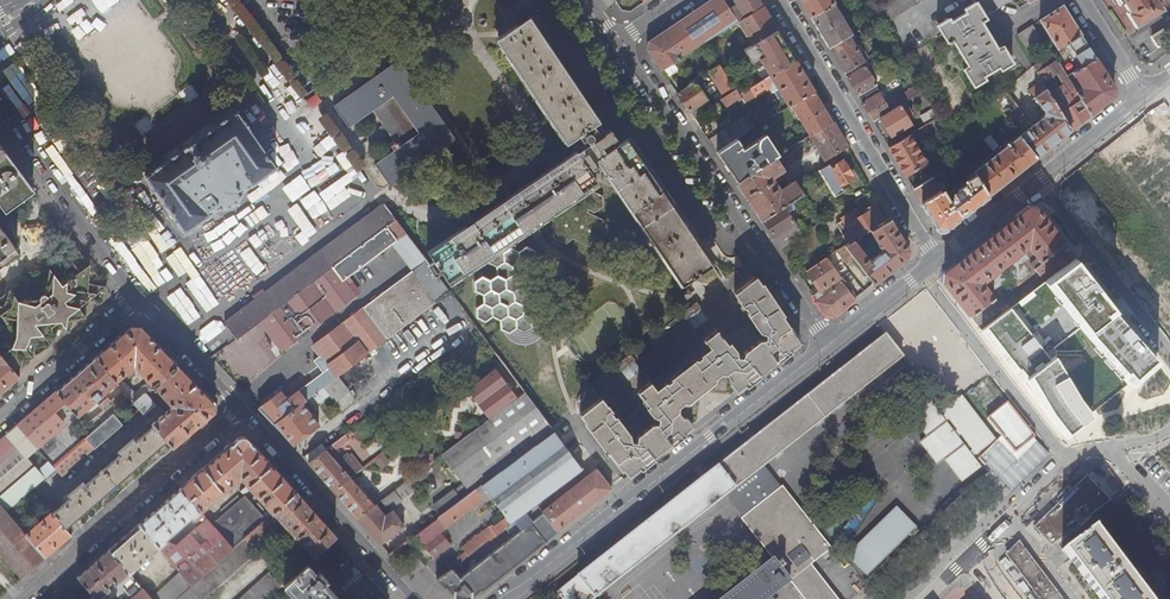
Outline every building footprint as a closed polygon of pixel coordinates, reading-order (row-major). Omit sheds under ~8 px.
[(68,6),(77,21),(86,15),(85,13),(97,6),(94,0),(79,0),(68,6)] [(723,0),(713,0),(651,41),(649,51),(662,71),(738,22),(730,10),(723,0)] [(730,10),(738,22),(763,7),(759,0),(734,0),(737,5),(730,10)] [(810,17),(833,3),(834,3),(832,0),(801,0),(810,17)] [(880,17),(884,24),(923,0),(892,0),(876,10),(880,17)] [(1163,9),(1157,0),(1114,0),(1116,3),(1119,1),(1120,3),(1123,2),(1129,12),(1127,13),(1135,26),(1163,9)] [(868,14),(876,10),(870,1),(863,5),(868,14)] [(976,2),(964,9),(966,13),(951,22),(949,19),(937,26),(947,42),(948,42),(948,43),(953,41),(968,67),(963,70),(973,86),(985,79),(983,76),(999,67),(1001,70),(1012,63),(1002,46),(997,49),(981,22),(986,19),(976,2)] [(833,3),(810,17),(829,47),(849,35),(852,34),(845,21),(850,18),(844,8),(839,12),(833,3)] [(1065,46),(1081,36),(1063,6),(1040,20),(1058,50),(1065,46)] [(763,7),(738,22),(752,46),(777,30),(763,7)] [(463,228),(427,252),(447,281),(495,249),(497,276),(490,280),(482,277),(474,282),(474,292),(482,294),(482,303),(475,309),(477,318),(485,322),(491,316),(500,320),(500,329),(509,333),(523,322),(522,304),(530,300),(529,290),(521,287),(520,278),(512,275),(512,266),(519,261),(527,265),(534,259),(534,250),(526,247),(519,252),(511,248),(503,253),(503,244),(522,231),(561,204),(562,213),(561,213),(559,214),(559,215),(555,218),(555,221),(554,222),(554,225),(556,226),(556,230),(555,231),(555,233),(556,234),(557,236),(560,238),(560,239),(562,240),(563,239),(565,240),(568,238),(569,238),(571,237),(571,236),(572,235),(576,236),(576,238),(577,238),(578,238),(583,240),(583,241),(586,242),(587,241),(590,242),(591,240),(594,241),(595,240),(595,238),(599,236),(601,236),(602,235),(603,234),(604,232),(605,229),(605,227),(604,226),(604,224),(600,222),(600,220),(598,219),(597,220),(592,218),(592,216),(590,215),(589,216),(587,215),(587,208),(590,208),(591,211),(598,210),(598,207),(602,206),(601,196),(597,196),(597,194),(589,194),(589,197),(586,198),(577,194),(596,181),(583,161),(584,159),(592,170),(597,167),(595,164),(598,162),(682,286),(711,266),(626,138),(611,148),(608,143),(616,138),(610,129),(605,132),(600,125),(597,127),(595,125),(594,123),(598,120),(528,16),(499,37),(570,142),(576,151),(572,154),(503,201),(463,228)] [(1041,38),(1032,25),(1017,34),(1026,48),(1041,38)] [(777,30),(752,46),(770,76),(796,61),(777,30)] [(1163,30),(1152,37),(1158,47),(1169,39),(1163,30)] [(849,35),(829,47),(844,73),(863,62),(864,61),(849,35)] [(1082,67),(1095,58),(1081,36),(1065,46),(1072,58),(1075,56),(1082,67)] [(1046,89),(1071,130),(1090,115),(1076,92),(1066,76),(1060,65),(1052,53),(1032,66),(1041,81),(1046,89)] [(1076,92),(1090,115),(1113,97),(1114,88),(1111,84),(1095,58),(1082,67),(1073,71),(1073,72),(1079,82),(1084,80),(1087,85),(1076,92)] [(399,59),(333,106),(348,127),(373,110),(386,128),(399,147),(375,165),(390,186),(454,137),(399,59)] [(1066,76),(1073,72),(1073,71),(1067,60),(1060,65),(1066,76)] [(796,61),(770,76),(778,89),(780,93),(777,94),(780,98),(782,96),(788,107),(791,105),(814,91),(796,61)] [(863,62),(844,73),(858,96),(875,85),(877,84),(863,62)] [(736,90),(720,65),(709,72),(725,97),(736,90)] [(778,89),(770,76),(765,79),(770,88),(773,92),(778,89)] [(748,81),(751,87),(759,83),(756,77),(748,81)] [(739,95),(736,90),(725,97),(722,99),(728,107),(741,98),(744,102),(754,96),(755,97),(770,88),(765,79),(759,83),(751,87),(739,95)] [(1032,97),(1046,89),(1041,81),(1028,89),(1032,97)] [(694,82),(677,93),(689,111),(706,100),(694,82)] [(875,85),(858,96),(873,121),(879,117),(891,111),(888,106),(875,85)] [(921,86),(888,106),(891,111),(899,106),(905,102),(924,91),(921,86)] [(1019,137),(1035,158),(1071,130),(1046,89),(1032,97),(1044,111),(1044,118),(1019,137)] [(991,100),(1011,126),(1023,115),(1003,90),(991,100)] [(832,122),(814,91),(791,105),(809,135),(810,135),(832,122)] [(315,94),(305,102),(311,110),(321,102),(315,94)] [(706,100),(689,111),(694,118),(711,106),(706,100)] [(736,139),(778,113),(771,101),(749,115),(748,114),(742,118),(741,117),(734,122),(733,121),(708,138),(717,152),(736,139)] [(903,111),(908,108),(905,102),(899,106),(903,111)] [(891,111),(879,117),(891,137),(911,125),(906,118),(912,114),(908,108),(903,111),(899,106),(891,111)] [(921,118),(925,125),(939,116),(936,110),(921,118)] [(242,192),(276,167),(237,112),(236,112),(236,111),(227,117),(228,118),(220,124),(219,123),(162,163),(163,164),(155,170),(153,170),(145,176),(145,177),(184,232),(219,208),(220,209),(225,208),(228,207),(229,207),(238,201),(238,200),(243,193),(242,192)] [(850,152),(832,122),(810,135),(827,165),(836,160),(850,152)] [(1121,158),(1165,222),(1169,218),(1169,124),(1121,158)] [(767,162),(778,155),(761,129),(749,137),(751,139),(741,145),(736,139),(717,152),(738,183),(758,168),(754,162),(763,157),(767,162)] [(913,132),(888,147),(905,175),(926,163),(911,139),(915,136),(913,132)] [(814,148),(807,137),(778,155),(767,162),(758,168),(738,183),(762,219),(783,205),(801,192),(794,181),(780,190),(771,176),(814,148)] [(974,173),(987,195),(1035,158),(1019,137),(1002,150),(998,146),(993,150),(996,155),(974,173)] [(3,211),(33,189),(0,146),(0,207),(3,211)] [(965,158),(959,162),(967,175),(973,172),(965,158)] [(836,160),(827,165),(819,170),(834,195),(844,189),(841,185),(852,177),(842,160),(837,163),(836,160)] [(941,191),(922,202),(936,226),(945,228),(987,195),(974,173),(973,172),(967,175),(966,176),(968,179),(965,180),(967,183),(958,189),(958,190),(954,193),(952,197),(953,198),(948,201),(942,190),(941,191)] [(941,173),(914,189),(922,202),(941,191),(938,185),(943,182),(946,181),(941,173)] [(938,185),(941,191),(942,190),(946,187),(943,182),(938,185)] [(248,306),(217,329),(230,344),(259,322),(382,229),(379,225),(392,215),(384,204),(258,299),(255,294),(245,302),(248,306)] [(781,247),(802,234),(783,205),(762,219),(781,247)] [(869,230),(885,221),(874,205),(865,211),(867,214),(855,221),(850,212),(841,218),(843,221),(849,232),(843,236),(847,243),(853,240),(869,230)] [(1038,259),(1051,276),(1061,268),(1059,264),(1068,257),(1072,254),(1037,209),(1028,208),(945,273),(944,282),(977,324),(978,325),(999,309),(999,308),(1001,306),(985,284),(979,289),(977,286),(979,285),(980,283),(978,281),(992,270),(995,272),(1008,262),(1004,257),(1005,256),(1007,257),(1010,258),(1012,257),(1013,254),(1012,250),(1013,250),(1017,255),(1030,245),(1028,242),(1036,237),(1038,238),(1041,237),(1042,240),(1037,244),(1045,254),(1038,259)] [(909,249),(890,218),(885,221),(869,230),(881,250),(868,260),(853,240),(847,243),(844,245),(853,256),(874,284),(907,258),(909,249)] [(395,219),(382,229),(259,322),(274,343),(281,352),(354,297),(342,280),(390,244),(395,240),(405,233),(395,219)] [(849,232),(843,221),(836,225),(843,236),(849,232)] [(39,224),(21,227),(18,232),(29,246),(36,246),(42,229),(39,224)] [(15,251),(0,230),(0,262),(15,251)] [(390,244),(411,271),(425,259),(405,233),(395,240),(390,244)] [(0,296),(0,312),(17,335),(16,337),(30,357),(34,357),(50,344),(60,320),(85,316),(82,312),(86,300),(102,300),(104,290),(105,287),(89,265),(70,239),(64,271),(53,273),(44,261),(40,271),(22,269),(27,275),(0,296)] [(844,261),(853,256),(844,245),(836,251),(844,261)] [(981,330),(1065,436),(1094,413),(1057,355),(1054,347),(1078,329),(1129,386),(1158,363),(1075,257),(1071,260),(1061,268),(1051,276),(1048,278),(1012,306),(981,330)] [(1059,264),(1061,268),(1071,260),(1068,257),(1059,264)] [(820,290),(840,277),(826,258),(806,271),(820,290)] [(280,392),(276,394),(292,411),(302,403),(312,396),(337,376),(449,291),(425,259),(411,271),(312,346),(319,356),(312,361),(321,373),(286,400),(280,392)] [(834,315),(854,299),(849,293),(860,285),(849,271),(840,278),(840,277),(820,290),(813,295),(825,313),(834,315)] [(1012,306),(1048,278),(1044,272),(1007,300),(1012,306)] [(760,284),(754,277),(734,293),(739,300),(738,301),(742,307),(740,308),(745,314),(747,313),(759,332),(765,334),(764,340),(758,341),(743,352),(742,358),(735,357),(735,351),(729,342),(726,344),(716,330),(703,340),(709,348),(700,355),(699,353),(693,358),(695,359),(671,378),(669,376),(664,381),(665,382),(655,389),(649,382),(637,391),(648,405),(646,407),(652,415),(658,417),(657,423),(651,424),(637,435),(636,441),(630,440),(628,433),(615,416),(616,414),(612,408),(610,410),(606,403),(605,404),(590,385),(579,393),(577,398),(576,405),(577,410),(584,421),(583,422),(606,452),(607,451),(621,470),(623,469),(628,476),(692,426),(685,418),(682,417),(677,412),(678,406),(684,401),(687,402),(714,381),(715,378),(719,374),(726,374),(729,379),(730,383),(736,392),(799,342),(782,317),(783,315),(762,283),(760,284)] [(700,307),(696,302),(681,314),(685,319),(687,318),(695,328),(707,319),(699,309),(700,307)] [(139,327),(131,326),(94,358),(115,383),(133,403),(176,365),(139,327)] [(790,581),(804,598),(839,598),(811,565),(822,556),(826,559),(835,552),(782,487),(779,489),(762,467),(902,357),(885,336),(557,593),(562,598),(594,598),(725,496),(743,517),(740,519),(773,560),(723,598),(768,598),(790,581)] [(16,337),(12,345),(0,345),(0,349),(19,372),(23,359),(30,357),(16,337)] [(19,372),(0,349),(0,355),(18,376),(19,372)] [(630,353),(615,365),(620,371),(621,370),(629,380),(640,370),(633,360),(634,359),(630,353)] [(18,376),(0,355),(0,392),(18,376)] [(115,383),(94,358),(33,411),(17,425),(37,447),(63,424),(60,420),(71,410),(77,417),(95,401),(91,396),(95,391),(100,396),(115,383)] [(502,363),(496,367),(508,383),(493,394),(497,400),(485,408),(492,416),(524,392),(502,363)] [(212,413),(212,404),(176,365),(133,403),(139,410),(152,425),(166,441),(172,447),(212,413)] [(938,382),(943,389),(958,377),(952,370),(938,382)] [(337,376),(312,396),(318,404),(328,395),(334,403),(349,391),(337,376)] [(961,381),(958,377),(943,389),(946,393),(961,381)] [(441,515),(477,488),(482,484),(553,430),(524,392),(492,416),(442,454),(465,484),(454,491),(454,490),(434,505),(441,515)] [(276,394),(258,408),(274,424),(292,411),(276,394)] [(910,415),(924,432),(928,429),(931,433),(928,436),(921,442),(938,463),(945,458),(948,455),(952,460),(949,463),(963,481),(981,466),(974,459),(928,400),(910,415)] [(911,410),(905,402),(896,408),(903,417),(911,410)] [(1008,402),(987,419),(1002,437),(981,457),(1013,491),(1050,454),(1035,438),(1009,404),(1008,402)] [(318,423),(302,403),(292,411),(274,424),(292,445),(318,423)] [(93,448),(122,424),(112,414),(102,422),(96,415),(83,426),(86,429),(89,426),(93,431),(85,438),(89,443),(93,448)] [(65,422),(63,424),(37,447),(38,448),(40,451),(44,456),(49,461),(55,468),(62,476),(93,448),(89,443),(85,446),(65,422)] [(17,425),(0,440),(0,504),(6,512),(10,509),(30,491),(55,468),(49,461),(45,465),(42,468),(38,472),(26,458),(31,455),(38,448),(37,447),(17,425)] [(64,528),(166,441),(152,425),(134,441),(132,439),(116,452),(118,455),(101,469),(101,468),(97,471),(99,472),(84,484),(82,482),(67,496),(68,498),(51,513),(64,528)] [(468,555),(523,513),(581,469),(553,430),(482,484),(489,493),(498,506),(499,508),(506,517),(495,525),(493,524),(488,528),(485,525),(472,534),(474,538),(462,547),(468,555)] [(350,431),(328,448),(331,451),(332,452),(348,440),(347,439),(352,434),(350,431)] [(237,438),(180,488),(199,510),(207,503),(206,502),(211,498),(214,501),(216,499),(214,497),(235,480),(234,476),(238,474),(247,484),(239,490),(243,494),(250,488),(255,494),(252,496),(255,499),(258,496),(269,509),(262,515),(260,512),(254,505),(245,495),(240,498),(223,513),(211,524),(232,548),(253,529),(294,493),(245,438),(241,437),(239,437),(237,438)] [(328,448),(308,463),(333,491),(349,477),(328,453),(331,451),(328,448)] [(42,468),(31,455),(26,458),(38,472),(42,468)] [(45,465),(49,461),(44,456),(40,459),(45,465)] [(530,521),(545,541),(611,489),(595,468),(541,511),(542,512),(530,521)] [(349,477),(333,491),(345,503),(357,518),(374,505),(352,480),(361,474),(359,471),(350,478),(349,477)] [(382,499),(390,509),(418,488),(411,477),(382,499)] [(1111,501),(1088,477),(1070,494),(1052,511),(1036,527),(1053,545),(1111,501)] [(232,548),(211,524),(199,510),(180,488),(172,495),(138,524),(158,547),(180,572),(191,585),(232,548)] [(441,515),(414,536),(422,545),(440,531),(485,497),(477,488),(441,515)] [(1052,511),(1070,494),(1067,490),(1049,508),(1052,511)] [(255,553),(252,549),(282,521),(296,537),(294,538),(296,540),(297,542),(299,540),(313,556),(334,537),(320,522),(316,517),(294,493),(253,529),(232,548),(191,585),(176,598),(203,598),(255,553)] [(221,510),(223,513),(240,498),(237,495),(221,510)] [(384,517),(392,511),(390,509),(382,499),(375,505),(384,517)] [(254,505),(260,512),(263,509),(257,502),(254,505)] [(45,557),(25,534),(22,530),(6,512),(0,504),(0,554),(21,578),(45,557)] [(403,527),(392,511),(384,517),(375,505),(374,505),(357,518),(380,544),(403,527)] [(916,528),(897,507),(848,555),(868,574),(916,528)] [(10,509),(6,512),(22,530),(25,527),(10,509)] [(45,557),(71,535),(64,528),(51,513),(50,512),(39,522),(42,525),(36,530),(33,527),(25,534),(45,557)] [(438,580),(445,587),(446,586),(452,593),(455,594),(455,597),(457,598),(470,598),(470,596),(473,596),(481,590),(482,591),(545,541),(530,521),(459,577),(455,572),(460,568),(457,564),(449,570),(442,576),(438,579),(438,580)] [(138,524),(109,550),(129,573),(158,547),(138,524)] [(1094,527),(1063,550),(1100,598),(1148,598),(1094,527)] [(440,532),(423,546),(433,558),(451,544),(440,532)] [(1020,542),(1007,554),(1041,598),(1064,598),(1020,542)] [(77,577),(93,595),(97,598),(98,598),(110,589),(107,585),(110,582),(113,586),(116,591),(114,593),(117,595),(124,589),(132,598),(131,598),(151,598),(129,573),(109,550),(77,577)] [(447,566),(449,570),(457,564),(465,558),(462,554),(447,566)] [(290,577),(304,564),(300,559),(285,571),(286,573),(290,577)] [(305,563),(304,564),(290,577),(282,585),(291,595),(289,597),(290,598),(338,598),(327,587),(331,584),(319,571),(316,574),(305,563)] [(151,598),(176,598),(191,585),(180,572),(151,598)] [(239,598),(266,598),(281,585),(277,581),(269,572),(239,598)] [(282,585),(290,577),(286,573),(277,581),(281,585),(282,585)]
